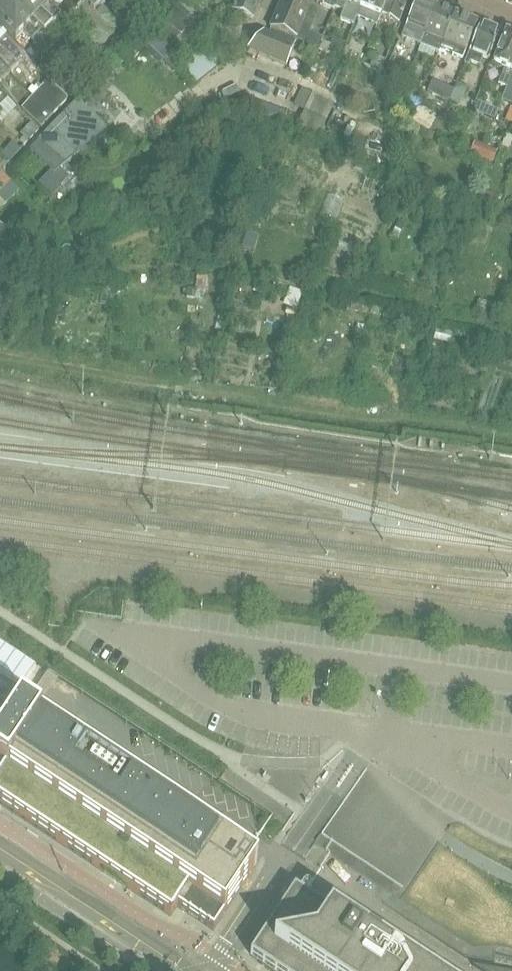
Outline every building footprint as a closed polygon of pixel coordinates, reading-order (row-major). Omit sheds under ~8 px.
[(15,41),(23,33),(30,39),(28,42),(32,47),(27,52),(35,60),(41,53),(43,55),(54,44),(44,34),(8,0),(0,0),(0,27),(15,41)] [(44,34),(60,17),(49,6),(43,0),(8,0),(44,34)] [(49,6),(60,17),(61,17),(65,21),(85,1),(94,9),(103,0),(43,0),(49,6)] [(110,3),(121,13),(126,8),(123,5),(127,0),(113,0),(110,3)] [(232,10),(254,20),(262,0),(235,0),(231,10),(232,10)] [(272,29),(293,38),(295,35),(296,35),(311,0),(283,0),(273,26),(274,26),(272,29)] [(354,25),(364,0),(338,0),(335,8),(344,11),(340,19),(354,25)] [(380,17),(387,0),(364,0),(354,25),(357,17),(377,25),(380,17)] [(408,0),(387,0),(380,17),(398,24),(408,0)] [(420,45),(421,45),(437,5),(424,0),(417,0),(402,38),(420,45)] [(176,3),(149,31),(168,49),(195,21),(176,3)] [(441,47),(442,47),(456,13),(437,5),(421,45),(439,53),(441,47)] [(466,51),(478,22),(456,13),(442,47),(454,52),(453,55),(462,59),(466,51)] [(317,49),(322,37),(310,32),(316,18),(308,14),(297,40),(317,49)] [(482,58),(489,60),(500,31),(481,23),(466,61),(479,66),(482,58)] [(118,38),(126,46),(139,33),(131,25),(118,38)] [(291,44),(293,38),(272,29),(270,36),(264,34),(248,51),(286,66),(294,46),(291,44)] [(493,64),(504,69),(498,84),(506,88),(509,82),(511,74),(511,36),(506,33),(493,64)] [(318,50),(341,58),(346,44),(333,39),(333,40),(322,36),(318,50)] [(126,46),(118,38),(106,51),(114,59),(126,46)] [(183,67),(198,85),(229,60),(227,58),(206,49),(183,67)] [(10,72),(16,66),(0,51),(0,63),(10,72)] [(374,56),(370,67),(381,71),(385,60),(374,56)] [(10,72),(0,63),(0,82),(10,72)] [(405,83),(409,73),(407,72),(408,71),(397,66),(392,77),(405,83)] [(409,73),(405,83),(404,85),(414,89),(415,86),(410,84),(413,75),(409,73)] [(48,80),(33,95),(40,102),(55,86),(48,80)] [(432,81),(427,92),(448,101),(453,90),(432,81)] [(468,87),(457,82),(453,90),(448,101),(460,106),(468,87)] [(33,95),(27,102),(47,122),(67,100),(67,97),(55,86),(40,102),(33,95)] [(318,137),(319,135),(335,105),(302,88),(294,105),(304,110),(301,117),(285,112),(282,120),(296,126),(318,137)] [(497,108),(476,100),(472,110),(494,118),(497,108)] [(38,141),(29,150),(50,170),(38,183),(51,196),(52,196),(61,186),(70,177),(60,168),(66,163),(69,160),(74,156),(93,141),(107,129),(78,101),(55,124),(44,135),(38,141)] [(27,102),(21,108),(42,127),(47,122),(27,102)] [(20,135),(28,142),(39,130),(31,123),(20,135)] [(498,150),(489,147),(475,141),(470,153),(493,162),(498,150)] [(10,182),(11,181),(0,169),(0,184),(4,188),(10,182)] [(6,204),(20,190),(11,181),(0,192),(0,198),(6,204)] [(0,223),(0,241),(10,247),(18,235),(1,223),(0,223)] [(134,783),(19,707),(4,730),(0,736),(0,805),(170,917),(176,907),(213,931),(241,888),(257,864),(207,831),(215,820),(141,772),(134,783)] [(295,887),(250,955),(274,970),(424,970),(295,887)]
